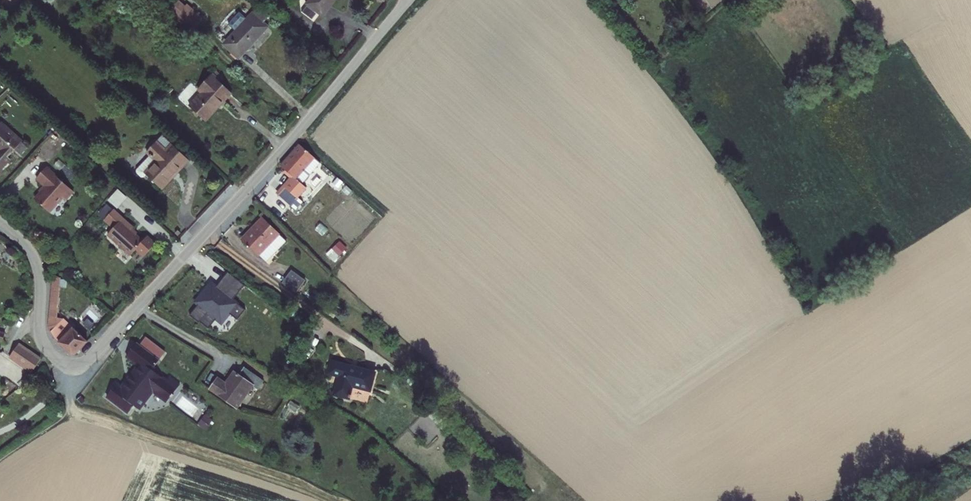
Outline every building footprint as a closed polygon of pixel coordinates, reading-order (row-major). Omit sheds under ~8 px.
[(192,31),(204,19),(186,0),(179,0),(171,8),(192,31)] [(307,5),(323,17),(336,0),(311,0),(307,5)] [(257,8),(239,27),(223,46),(238,61),(255,42),(268,29),(263,24),(269,18),(257,8)] [(203,93),(191,107),(207,122),(233,94),(212,75),(199,90),(203,93)] [(2,115),(0,117),(0,143),(0,144),(0,162),(3,164),(13,153),(9,150),(23,135),(2,115)] [(189,160),(162,135),(146,153),(150,156),(137,171),(137,174),(142,178),(145,178),(147,176),(162,189),(189,160)] [(300,139),(280,160),(299,177),(318,156),(300,139)] [(47,179),(34,195),(52,209),(64,194),(70,200),(80,188),(48,161),(38,172),(47,179)] [(275,189),(287,200),(296,191),(285,179),(275,189)] [(114,223),(107,230),(132,252),(139,244),(147,251),(158,239),(150,232),(146,237),(132,225),(135,221),(115,204),(105,215),(114,223)] [(262,218),(258,221),(246,234),(240,240),(265,262),(271,255),(282,243),(285,240),(262,218)] [(330,248),(336,255),(343,249),(337,241),(330,248)] [(330,260),(336,255),(330,248),(324,253),(330,260)] [(59,267),(51,267),(44,319),(46,324),(52,320),(53,310),(59,267)] [(292,270),(290,273),(281,284),(296,294),(304,284),(306,281),(292,270)] [(239,292),(245,284),(229,272),(223,279),(239,292)] [(233,299),(239,292),(223,279),(218,286),(233,299)] [(246,309),(233,299),(218,286),(211,281),(195,301),(198,304),(190,314),(199,322),(200,321),(209,328),(220,314),(230,313),(237,319),(246,309)] [(85,336),(53,310),(52,320),(46,324),(54,339),(56,338),(70,349),(74,349),(85,336)] [(95,321),(84,310),(78,316),(90,327),(95,321)] [(42,361),(17,345),(10,356),(35,372),(42,361)] [(160,363),(137,345),(127,358),(139,368),(131,378),(133,380),(129,385),(127,383),(121,390),(116,386),(107,398),(128,416),(134,408),(139,412),(153,394),(167,406),(180,389),(170,380),(166,384),(152,373),(160,363)] [(343,365),(333,363),(330,375),(340,377),(336,397),(351,400),(354,388),(372,392),(376,373),(356,368),(356,371),(343,368),(343,365)] [(264,383),(245,369),(239,377),(234,373),(226,384),(218,379),(211,390),(238,409),(254,387),(259,390),(264,383)] [(204,413),(200,424),(208,428),(213,417),(204,413)]
